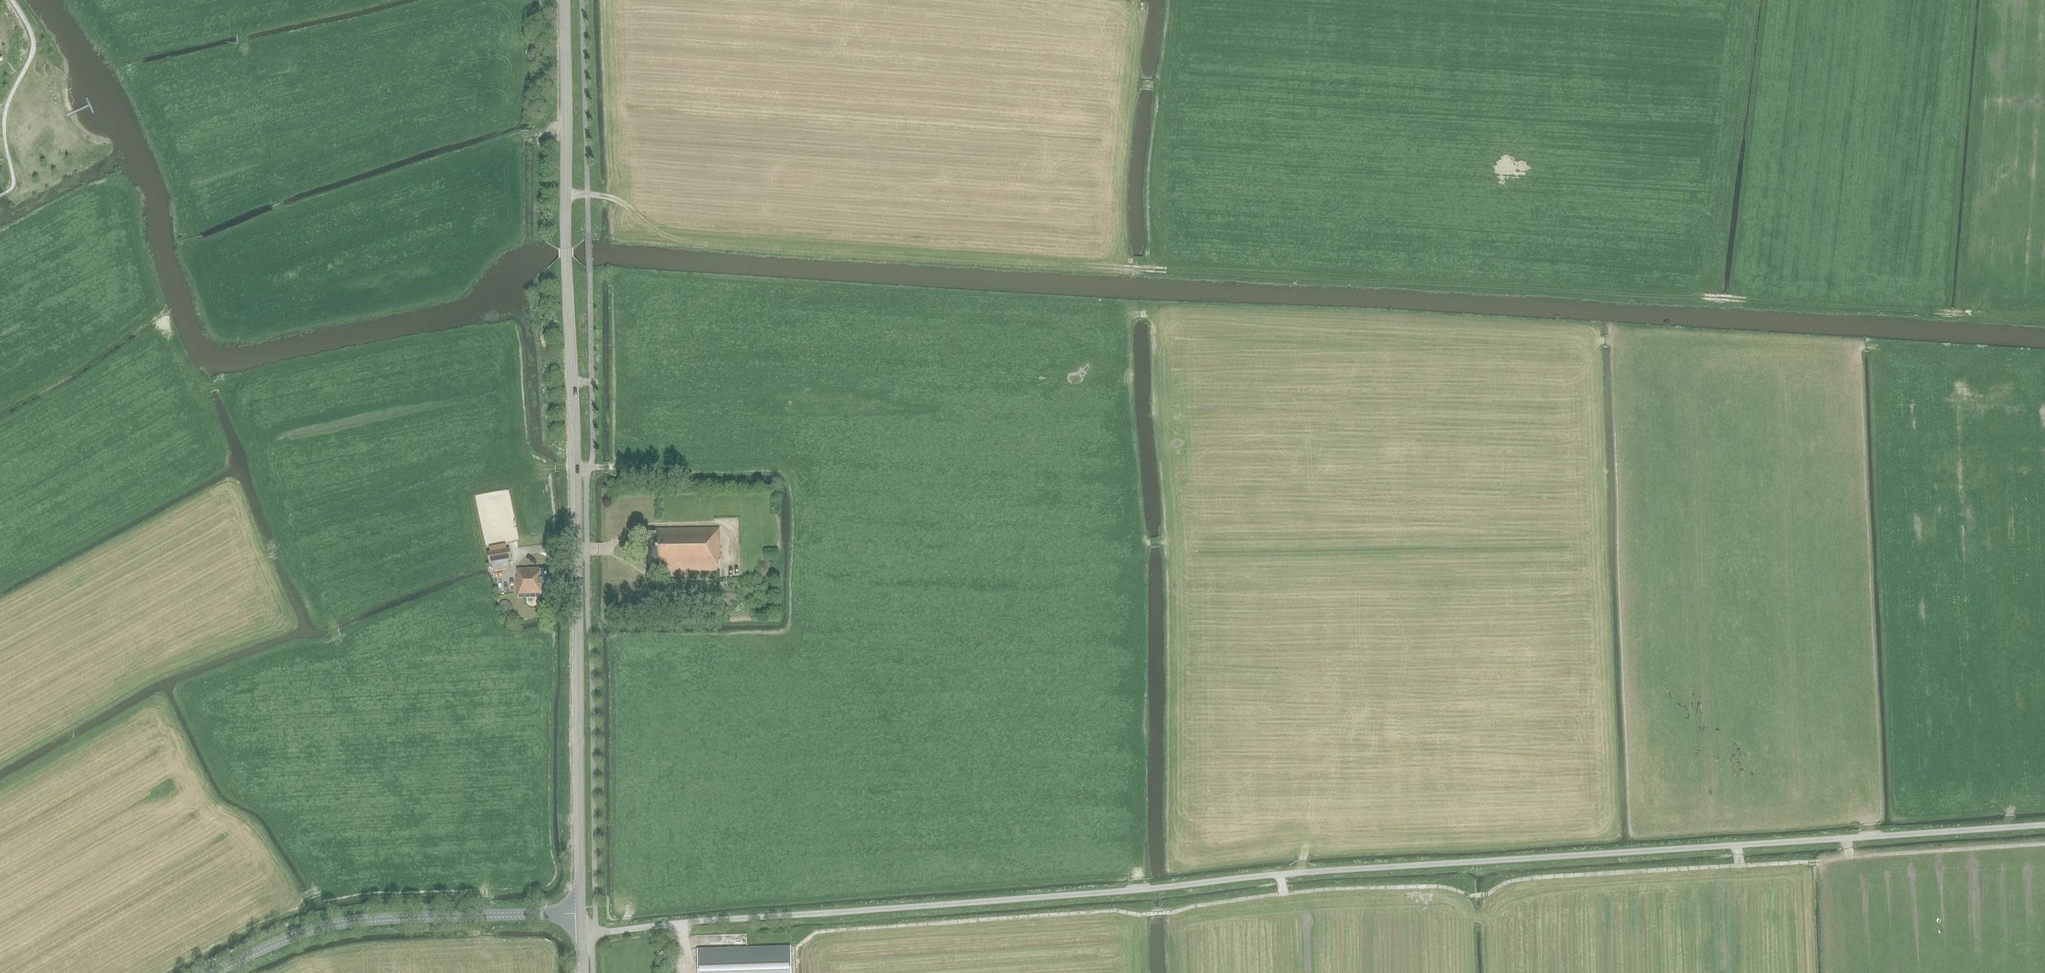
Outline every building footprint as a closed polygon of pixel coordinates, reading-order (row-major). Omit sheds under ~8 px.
[(720,529),(672,529),(647,530),(647,533),(647,568),(647,571),(659,571),(659,570),(668,570),(668,571),(719,571),(718,560),(721,560),(720,529)] [(510,549),(488,553),(490,565),(493,564),(495,571),(510,568),(509,561),(512,561),(510,549)] [(777,551),(776,551),(766,551),(766,560),(777,560),(777,551)] [(542,595),(552,594),(552,571),(541,571),(541,568),(518,569),(518,577),(517,577),(517,598),(542,597),(542,595)] [(511,607),(511,606),(511,605),(510,603),(509,602),(508,602),(506,601),(504,602),(503,602),(502,603),(501,604),(501,605),(501,607),(501,608),(502,610),(503,610),(504,611),(506,611),(508,611),(509,611),(510,609),(511,608),(511,607)] [(791,947),(697,950),(698,972),(792,972),(791,947)]
